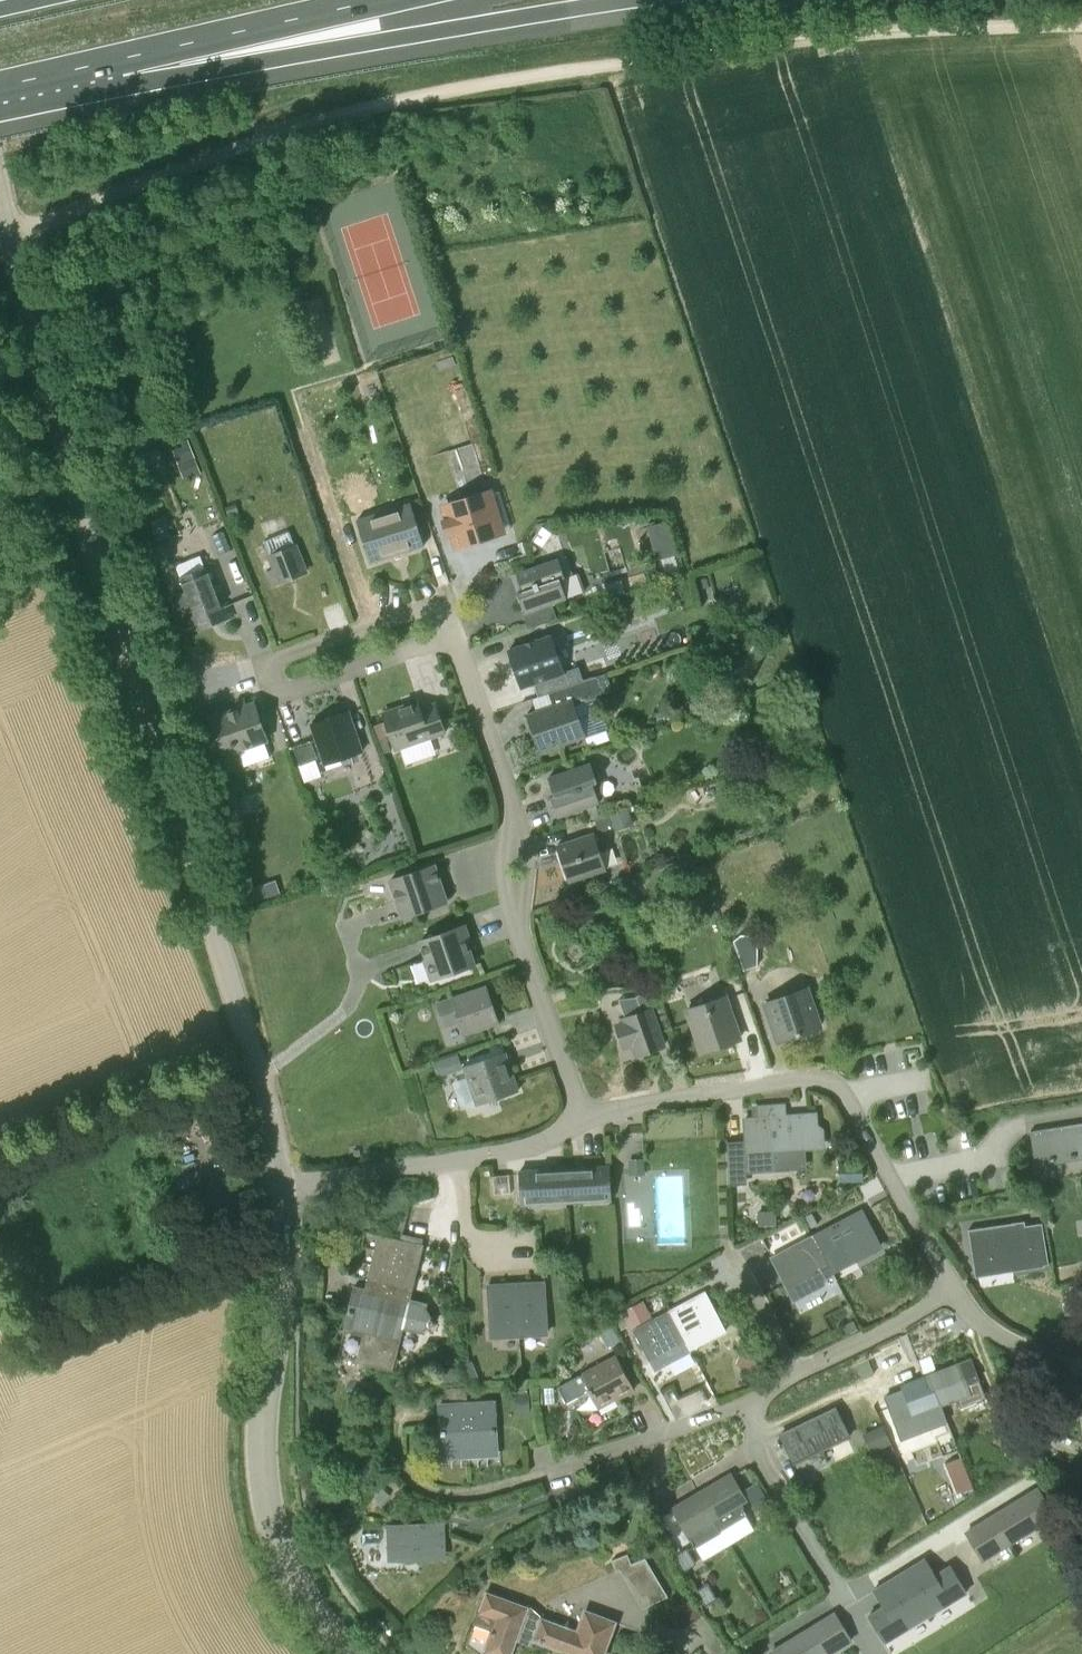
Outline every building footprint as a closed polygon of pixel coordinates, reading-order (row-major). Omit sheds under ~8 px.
[(183,446),(173,450),(178,464),(195,458),(189,439),(182,442),(183,446)] [(201,474),(195,458),(183,462),(189,478),(201,474)] [(454,524),(461,544),(502,531),(488,487),(447,500),(454,524)] [(226,508),(229,516),(239,512),(236,504),(226,508)] [(424,547),(414,513),(374,525),(372,516),(357,521),(368,555),(381,551),(383,560),(424,547)] [(650,522),(660,555),(678,550),(669,517),(650,522)] [(274,586),(306,573),(296,547),(271,557),(276,571),(269,573),(274,586)] [(201,556),(174,566),(179,579),(177,580),(198,633),(213,629),(235,617),(230,602),(222,605),(207,568),(206,568),(201,556)] [(525,614),(567,599),(572,597),(559,559),(516,574),(523,592),(518,594),(525,614)] [(631,572),(608,580),(613,592),(636,584),(631,572)] [(522,687),(564,673),(551,635),(509,649),(522,687)] [(604,656),(583,663),(588,678),(609,671),(604,656)] [(421,706),(418,698),(380,711),(384,720),(390,737),(395,751),(446,732),(436,701),(421,706)] [(210,720),(223,756),(267,740),(255,705),(247,707),(244,699),(235,702),(237,711),(210,720)] [(540,753),(586,737),(573,699),(527,716),(540,753)] [(325,765),(363,752),(349,712),(311,725),(325,765)] [(384,720),(374,724),(380,741),(390,737),(384,720)] [(453,723),(456,733),(466,729),(463,720),(453,723)] [(317,765),(319,765),(312,747),(295,754),(302,771),(317,765)] [(599,815),(596,805),(600,803),(594,784),(598,783),(591,764),(549,779),(555,796),(551,798),(558,818),(585,809),(588,819),(599,815)] [(633,822),(628,808),(609,814),(614,828),(614,829),(633,822)] [(614,828),(609,814),(597,819),(601,832),(614,828)] [(569,882),(607,870),(595,834),(557,847),(569,882)] [(403,917),(447,902),(435,866),(391,881),(403,917)] [(260,885),(265,899),(281,893),(277,880),(260,885)] [(432,980),(475,966),(467,943),(470,942),(465,926),(421,942),(427,959),(425,960),(432,980)] [(741,934),(733,941),(744,971),(758,966),(759,934),(741,934)] [(665,1000),(680,995),(675,982),(661,987),(665,1000)] [(465,1036),(499,1024),(486,988),(438,1004),(446,1028),(460,1023),(465,1036)] [(778,1042),(820,1028),(807,990),(765,1004),(778,1042)] [(664,1048),(651,1010),(646,995),(638,997),(638,999),(620,1001),(627,1020),(626,1020),(630,1032),(621,1035),(626,1048),(635,1045),(639,1057),(664,1048)] [(702,1053),(740,1040),(726,998),(688,1011),(702,1053)] [(477,1106),(519,1092),(506,1054),(464,1068),(477,1106)] [(449,1071),(444,1057),(432,1061),(437,1076),(449,1071)] [(787,1104),(771,1106),(775,1153),(826,1149),(825,1129),(819,1125),(818,1113),(788,1115),(787,1104)] [(776,1171),(775,1153),(771,1106),(755,1107),(756,1118),(745,1119),(749,1173),(776,1171)] [(1030,1131),(1036,1167),(1081,1159),(1081,1123),(1030,1131)] [(593,1166),(565,1168),(567,1193),(593,1191),(593,1201),(612,1200),(610,1166),(593,1167),(593,1166)] [(567,1193),(565,1168),(537,1169),(537,1170),(520,1171),(522,1205),(541,1204),(540,1194),(567,1193)] [(498,1179),(498,1176),(493,1176),(494,1194),(511,1194),(510,1178),(498,1179)] [(780,1209),(780,1217),(788,1217),(788,1209),(780,1209)] [(777,1225),(776,1211),(758,1211),(758,1226),(777,1225)] [(810,1228),(818,1224),(812,1212),(804,1217),(810,1228)] [(814,1236),(825,1258),(848,1245),(850,1249),(875,1236),(864,1214),(840,1227),(838,1223),(814,1236)] [(975,1264),(1002,1260),(1030,1256),(1027,1237),(1038,1235),(1035,1219),(1024,1221),(969,1229),(975,1264)] [(410,1299),(424,1244),(365,1230),(354,1276),(371,1281),(368,1289),(354,1286),(337,1356),(393,1370),(403,1327),(420,1331),(435,1323),(426,1308),(427,1303),(410,1299)] [(825,1258),(814,1236),(772,1258),(786,1284),(816,1268),(814,1264),(825,1258)] [(519,1334),(548,1332),(547,1318),(547,1307),(545,1283),(518,1284),(519,1334)] [(559,1285),(561,1299),(572,1298),(570,1283),(559,1285)] [(519,1334),(518,1284),(489,1286),(492,1336),(519,1334)] [(672,1311),(685,1336),(706,1325),(709,1331),(724,1323),(707,1292),(672,1311)] [(622,1311),(631,1328),(651,1318),(642,1301),(622,1311)] [(1065,1316),(1076,1314),(1075,1302),(1063,1304),(1065,1316)] [(657,1351),(685,1336),(672,1311),(634,1331),(651,1361),(660,1356),(657,1351)] [(855,1321),(842,1326),(846,1335),(859,1329),(855,1321)] [(598,1331),(608,1347),(620,1340),(611,1324),(598,1331)] [(753,1367),(758,1348),(742,1344),(738,1363),(753,1367)] [(598,1408),(634,1389),(616,1355),(583,1373),(591,1387),(588,1389),(590,1393),(598,1408)] [(867,1360),(857,1365),(863,1379),(873,1374),(867,1360)] [(474,1361),(461,1366),(468,1382),(482,1380),(474,1361)] [(934,1384),(941,1404),(970,1393),(959,1363),(926,1376),(930,1386),(934,1384)] [(459,1368),(441,1368),(441,1382),(459,1382),(459,1368)] [(941,1404),(934,1384),(930,1386),(926,1376),(901,1385),(913,1415),(941,1404)] [(541,1405),(549,1405),(555,1398),(554,1384),(540,1385),(541,1405)] [(466,1398),(466,1388),(445,1389),(446,1399),(466,1398)] [(530,1412),(529,1394),(514,1394),(515,1412),(530,1412)] [(467,1404),(469,1428),(470,1449),(497,1447),(496,1427),(495,1402),(467,1404)] [(470,1449),(469,1428),(467,1404),(439,1405),(441,1431),(442,1450),(470,1449)] [(813,1430),(822,1449),(850,1436),(836,1407),(804,1422),(809,1432),(813,1430)] [(809,1432),(804,1422),(781,1434),(795,1463),(822,1449),(813,1430),(809,1432)] [(871,1452),(891,1444),(883,1425),(863,1434),(871,1452)] [(959,1494),(975,1487),(962,1458),(947,1464),(959,1494)] [(699,1493),(721,1530),(746,1515),(742,1509),(744,1508),(736,1495),(742,1492),(736,1482),(730,1485),(725,1477),(699,1493)] [(758,1482),(742,1491),(755,1512),(770,1503),(758,1482)] [(382,1488),(375,1496),(383,1503),(390,1495),(382,1488)] [(1039,1488),(1006,1508),(1022,1535),(1055,1514),(1039,1488)] [(720,1531),(721,1530),(699,1493),(673,1509),(696,1547),(720,1532),(720,1531)] [(967,1532),(983,1559),(1022,1535),(1006,1508),(967,1532)] [(446,1525),(387,1527),(389,1567),(447,1565),(446,1525)] [(687,1548),(675,1554),(685,1570),(696,1563),(687,1548)] [(631,1562),(627,1553),(611,1559),(616,1571),(620,1570),(643,1608),(667,1596),(645,1558),(631,1562)] [(925,1559),(899,1575),(915,1601),(942,1585),(925,1559)] [(889,1617),(915,1601),(899,1575),(873,1591),(889,1617)] [(716,1598),(717,1598),(708,1583),(696,1589),(705,1605),(706,1604),(716,1598)] [(525,1612),(527,1607),(487,1592),(476,1623),(493,1630),(485,1652),(491,1653),(510,1653),(518,1632),(577,1653),(603,1653),(615,1622),(586,1611),(578,1632),(525,1612)] [(716,1598),(706,1604),(714,1617),(724,1612),(716,1598)] [(809,1653),(828,1653),(851,1640),(834,1613),(797,1636),(809,1653)] [(797,1636),(771,1652),(773,1653),(809,1653),(797,1636)]
